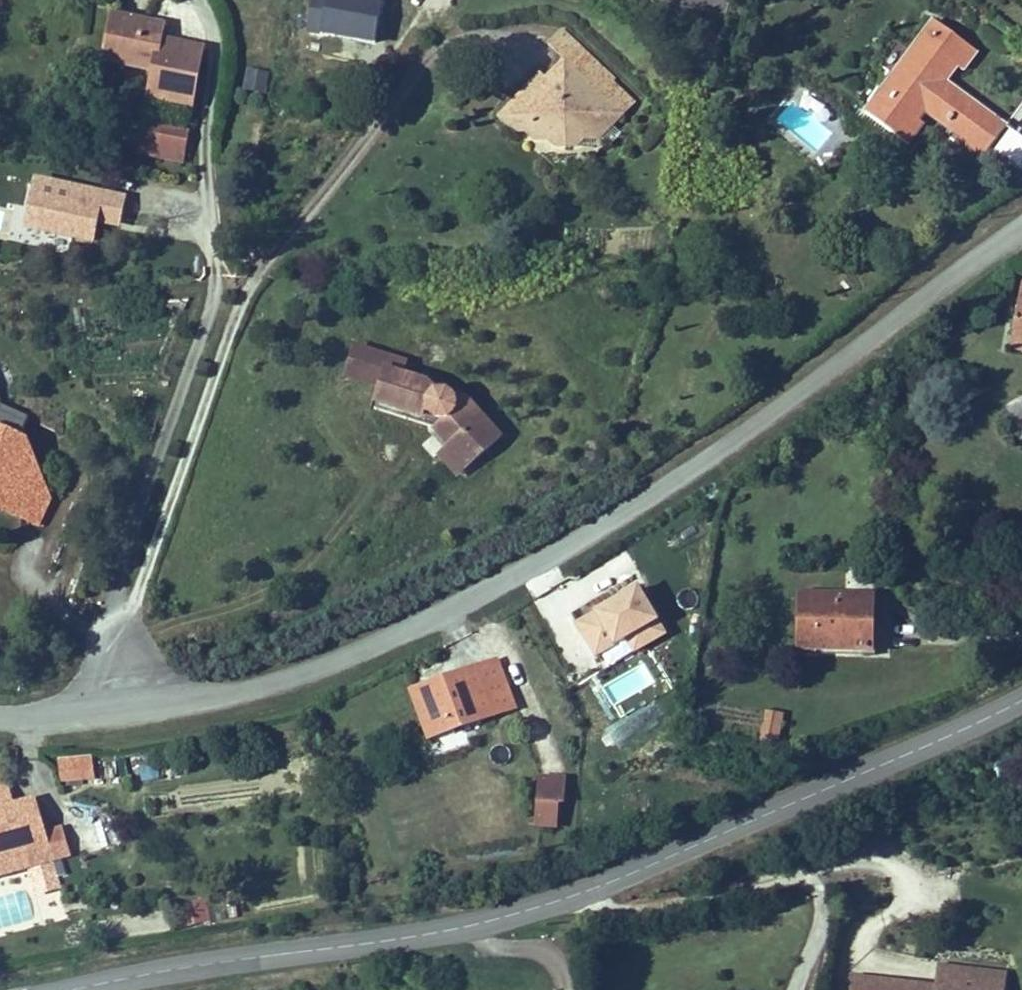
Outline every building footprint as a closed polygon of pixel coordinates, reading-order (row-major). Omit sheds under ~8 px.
[(383,0),(312,0),(310,32),(381,36),(383,0)] [(186,114),(199,55),(156,46),(159,31),(110,21),(100,69),(149,79),(143,105),(186,114)] [(929,30),(861,122),(902,152),(918,132),(915,129),(923,118),(958,144),(954,149),(976,166),(1001,132),(943,89),(954,74),(958,77),(970,61),(929,30)] [(247,66),(245,89),(267,91),(270,68),(247,66)] [(614,125),(557,74),(542,91),(550,98),(544,105),(533,95),(491,140),(509,155),(516,154),(520,159),(541,158),(546,145),(565,144),(577,158),(586,158),(614,125)] [(139,154),(184,164),(192,130),(146,119),(139,154)] [(1021,166),(1021,133),(1010,125),(993,151),(1020,169),(1021,166)] [(541,158),(577,158),(565,144),(546,145),(541,158)] [(121,227),(130,194),(37,171),(24,225),(97,244),(102,222),(121,227)] [(1004,345),(1021,350),(1021,287),(1019,286),(1004,345)] [(444,455),(460,474),(495,447),(461,407),(451,407),(447,401),(439,399),(432,402),(426,392),(382,374),(369,408),(410,426),(413,419),(419,421),(425,428),(439,429),(429,438),(444,455)] [(16,523),(27,496),(30,497),(36,486),(19,447),(0,439),(0,516),(16,523)] [(451,483),(460,474),(444,455),(434,463),(451,483)] [(27,496),(16,523),(34,530),(45,507),(36,486),(30,497),(27,496)] [(798,598),(797,655),(873,656),(875,578),(862,578),(862,599),(798,598)] [(598,665),(627,647),(634,659),(668,638),(640,592),(595,619),(594,617),(575,628),(598,665)] [(428,745),(519,711),(499,660),(409,694),(428,745)] [(602,695),(630,705),(641,674),(613,664),(602,695)] [(787,716),(766,713),(760,747),(781,751),(787,716)] [(81,766),(51,772),(55,791),(85,784),(81,766)] [(565,780),(540,779),(538,826),(557,827),(558,807),(564,808),(565,780)] [(23,876),(6,816),(1,797),(0,798),(0,882),(23,876)] [(6,816),(23,876),(49,868),(32,809),(6,816)] [(132,815),(90,826),(95,847),(138,837),(132,815)] [(211,910),(189,909),(188,924),(210,925),(211,910)] [(854,976),(852,989),(1007,989),(1009,973),(938,964),(935,987),(854,976)]
